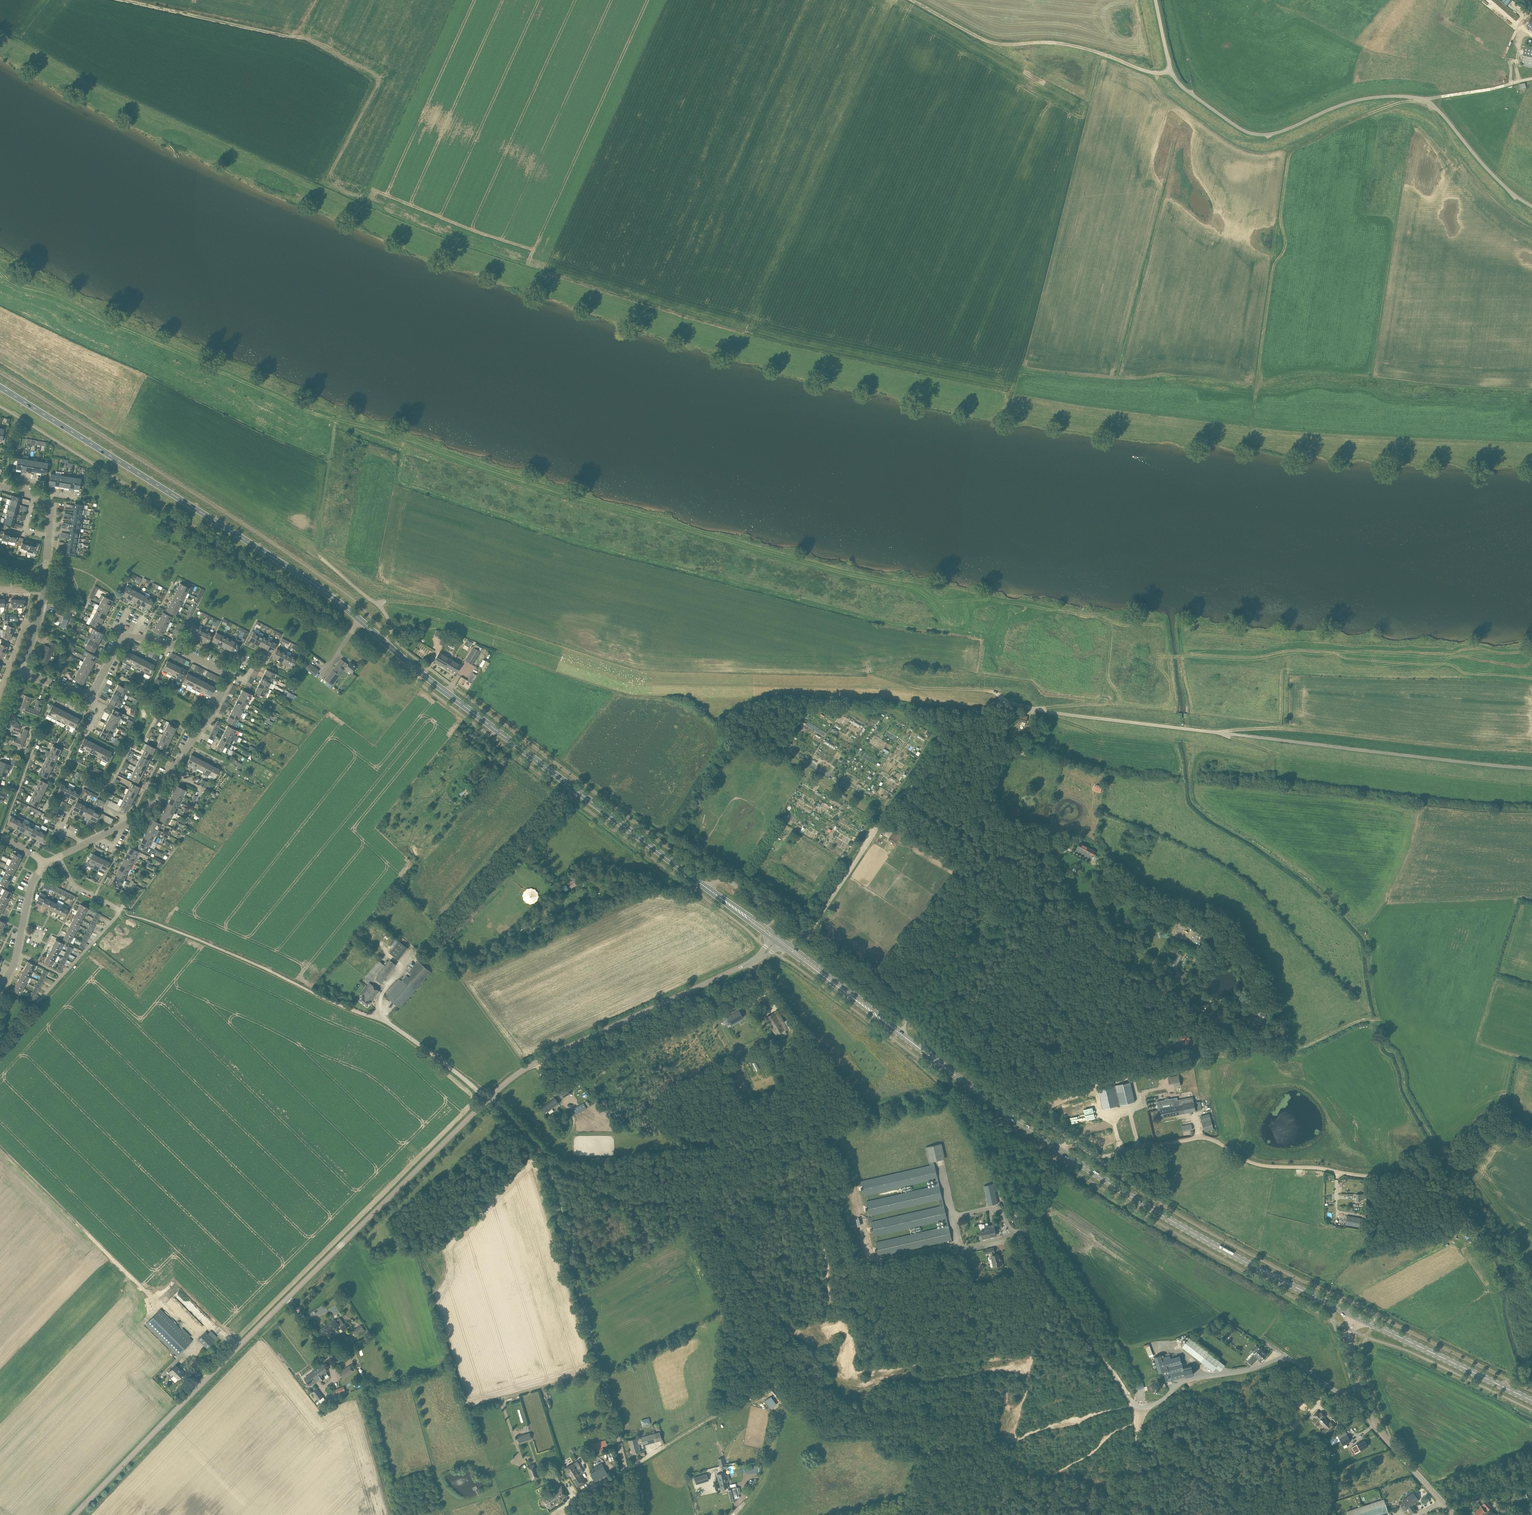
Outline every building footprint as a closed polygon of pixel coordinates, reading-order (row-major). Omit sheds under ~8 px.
[(1525,45),(1521,66),(1531,68),(1531,47),(1525,45)] [(11,495),(10,499),(19,502),(20,500),(29,503),(30,500),(11,495)] [(19,504),(19,502),(10,499),(8,504),(22,508),(23,505),(19,504)] [(84,509),(65,506),(65,509),(74,510),(73,512),(83,514),(84,509)] [(17,511),(7,509),(6,513),(20,517),(20,515),(16,513),(17,511)] [(13,523),(14,521),(4,518),(3,523),(17,527),(18,524),(13,523)] [(9,540),(12,531),(7,530),(7,532),(5,531),(4,531),(4,532),(0,530),(0,531),(0,538),(2,538),(2,540),(8,542),(9,540)] [(18,545),(20,537),(18,537),(18,536),(17,536),(18,535),(15,534),(16,532),(12,531),(9,540),(15,542),(15,544),(18,545)] [(27,551),(30,540),(26,539),(25,541),(23,540),(23,538),(20,537),(18,545),(21,546),(20,548),(23,548),(23,550),(27,551)] [(34,541),(30,540),(27,551),(37,554),(40,543),(36,542),(36,544),(33,543),(34,541)] [(78,547),(59,544),(58,547),(67,548),(67,551),(77,552),(78,547)] [(121,595),(126,598),(131,588),(132,585),(128,583),(126,586),(121,595)] [(180,583),(178,588),(187,592),(190,588),(180,583)] [(136,590),(131,588),(126,598),(131,600),(136,590)] [(185,597),(187,592),(178,588),(175,592),(185,597)] [(140,593),(136,590),(131,600),(135,602),(140,593)] [(140,593),(135,602),(140,604),(146,593),(141,590),(140,593)] [(182,602),(185,597),(175,592),(173,597),(182,602)] [(150,595),(146,593),(140,604),(144,607),(149,597),(150,595)] [(98,599),(101,600),(111,605),(113,600),(101,594),(98,599)] [(149,597),(144,607),(149,609),(154,600),(149,597)] [(182,602),(173,597),(171,601),(180,606),(182,602)] [(99,605),(108,610),(111,605),(101,600),(99,605)] [(178,611),(180,606),(171,601),(168,606),(178,611)] [(106,614),(108,610),(99,605),(96,609),(106,614)] [(178,611),(168,606),(166,611),(175,615),(178,611)] [(70,614),(62,611),(57,609),(53,620),(61,623),(60,626),(65,628),(70,614)] [(96,609),(94,614),(104,619),(106,614),(96,609)] [(160,616),(170,621),(172,616),(163,612),(160,616)] [(104,619),(94,614),(92,619),(101,623),(104,619)] [(167,626),(170,621),(160,616),(158,621),(167,626)] [(99,628),(101,623),(92,619),(89,623),(99,628)] [(165,630),(167,626),(158,621),(155,625),(165,630)] [(5,631),(12,633),(14,627),(13,627),(14,625),(9,623),(8,625),(7,625),(5,631)] [(165,630),(155,625),(153,630),(163,635),(165,630)] [(194,636),(194,637),(199,627),(194,625),(189,634),(192,636),(193,637),(194,636)] [(198,639),(203,629),(199,627),(194,637),(197,638),(196,639),(198,639)] [(90,632),(101,638),(104,634),(92,628),(90,632)] [(203,641),(208,632),(203,629),(198,639),(201,640),(201,641),(202,642),(203,641)] [(10,639),(12,633),(5,631),(3,637),(10,639)] [(253,643),(258,633),(253,631),(249,640),(251,642),(251,643),(253,643)] [(99,643),(101,638),(90,632),(88,635),(87,634),(86,636),(87,637),(99,643)] [(208,632),(203,641),(206,643),(205,643),(207,644),(208,644),(212,634),(208,632)] [(217,644),(221,634),(217,632),(212,641),(215,643),(216,644),(217,644)] [(258,645),(263,636),(258,633),(253,643),(256,644),(256,645),(257,646),(258,645)] [(221,647),(221,646),(226,637),(221,634),(217,644),(219,645),(219,646),(221,647)] [(262,647),(267,638),(263,636),(258,645),(261,647),(260,647),(262,648),(262,647)] [(451,640),(444,636),(440,643),(444,645),(446,642),(449,644),(451,640)] [(99,643),(87,637),(84,641),(87,642),(87,643),(97,648),(99,643)] [(226,648),(230,639),(226,637),(221,646),(224,647),(223,648),(225,649),(226,648)] [(241,641),(236,638),(235,641),(230,651),(233,652),(233,653),(234,654),(235,653),(241,641)] [(272,640),(267,638),(262,647),(265,649),(265,650),(267,650),(272,640)] [(230,651),(235,641),(230,639),(226,648),(228,650),(230,651)] [(272,640),(267,650),(270,651),(269,652),(271,653),(271,652),(272,652),(277,643),(272,640)] [(47,663),(51,652),(53,653),(56,644),(50,641),(48,646),(44,645),(42,651),(43,651),(39,660),(47,663)] [(97,648),(87,643),(85,647),(94,652),(97,648)] [(277,660),(282,650),(279,649),(280,647),(278,646),(272,657),(275,659),(276,660),(277,660)] [(480,651),(473,647),(466,660),(472,664),(480,651)] [(281,662),(286,653),(282,650),(277,660),(280,661),(279,662),(281,663),(281,662)] [(122,662),(127,664),(132,653),(127,651),(122,662)] [(85,656),(95,661),(97,657),(88,652),(85,656)] [(446,667),(451,659),(440,652),(435,660),(446,667)] [(131,666),(137,656),(132,653),(127,664),(131,666)] [(286,653),(281,662),(284,664),(286,665),(286,664),(291,655),(286,653)] [(292,653),(291,655),(286,664),(289,666),(288,666),(290,667),(291,667),(296,657),(294,656),(295,655),(292,653)] [(95,661),(85,656),(83,661),(93,666),(95,661)] [(136,668),(141,658),(137,656),(131,666),(136,668)] [(145,660),(141,658),(136,668),(140,671),(145,660)] [(356,667),(350,662),(348,664),(341,659),(333,669),(325,679),(329,682),(333,686),(345,670),(342,667),(343,665),(346,668),(352,673),(356,667)] [(461,665),(451,659),(446,667),(456,673),(461,665)] [(140,671),(145,673),(150,662),(145,660),(140,671)] [(167,673),(172,663),(167,660),(162,671),(167,673)] [(485,671),(490,662),(486,660),(481,669),(485,671)] [(93,666),(83,661),(81,666),(90,670),(93,666)] [(155,665),(150,662),(145,673),(149,675),(155,665)] [(171,676),(177,665),(172,663),(167,673),(171,676)] [(176,678),(181,667),(177,665),(171,676),(176,678)] [(81,666),(78,670),(88,675),(90,670),(81,666)] [(186,670),(181,667),(176,678),(175,680),(182,684),(187,675),(184,673),(186,670)] [(264,673),(277,680),(278,679),(275,678),(277,674),(266,669),(264,673)] [(86,679),(88,675),(78,670),(77,673),(75,672),(74,674),(76,675),(86,679)] [(472,682),(477,674),(473,672),(468,680),(472,682)] [(182,684),(187,686),(192,675),(187,673),(187,675),(182,684)] [(277,680),(264,673),(262,678),(272,683),(275,685),(277,680)] [(83,684),(86,679),(76,675),(75,677),(73,676),(72,679),(83,684)] [(191,688),(197,677),(192,675),(187,686),(191,688)] [(463,686),(467,679),(461,676),(458,683),(463,686)] [(196,690),(201,680),(197,677),(191,688),(196,690)] [(259,682),(270,688),(272,683),(262,678),(259,682)] [(200,693),(206,682),(201,680),(196,690),(200,693)] [(210,684),(206,682),(200,693),(205,695),(210,684)] [(270,688),(259,682),(257,687),(268,692),(270,688)] [(116,689),(126,694),(129,689),(118,684),(116,689)] [(210,684),(205,695),(209,697),(215,687),(210,684)] [(268,692),(257,687),(255,692),(265,697),(268,692)] [(124,699),(126,694),(116,689),(113,693),(124,699)] [(240,694),(251,699),(253,695),(242,689),(240,694)] [(104,692),(102,691),(99,697),(106,701),(108,697),(108,696),(106,695),(105,696),(103,695),(104,692)] [(122,703),(124,699),(113,693),(111,698),(122,703)] [(251,699),(240,694),(238,699),(248,704),(251,699)] [(28,707),(30,702),(31,697),(26,695),(20,709),(38,716),(42,704),(39,703),(40,700),(37,699),(33,709),(28,707)] [(122,703),(111,698),(108,696),(108,697),(110,699),(109,702),(119,708),(122,703)] [(248,704),(238,699),(235,703),(246,708),(248,704)] [(246,708),(235,703),(233,707),(244,713),(247,715),(248,713),(244,712),(246,708)] [(47,715),(52,718),(57,707),(52,705),(47,715)] [(57,707),(52,718),(56,720),(62,709),(57,707)] [(244,713),(233,707),(231,712),(242,717),(244,713)] [(61,722),(66,712),(62,709),(56,720),(61,722)] [(111,713),(122,719),(124,714),(114,709),(111,713)] [(65,724),(70,714),(66,712),(61,722),(65,724)] [(242,717),(231,712),(229,716),(239,722),(242,717)] [(120,723),(122,719),(111,713),(109,718),(120,723)] [(69,727),(75,716),(70,714),(65,724),(69,727)] [(80,719),(75,716),(69,727),(74,729),(80,719)] [(239,722),(229,716),(226,721),(237,726),(239,722)] [(117,728),(120,723),(109,718),(107,722),(117,728)] [(117,728),(107,722),(104,727),(115,732),(117,728)] [(163,728),(165,729),(174,733),(177,727),(168,723),(167,726),(165,725),(163,728)] [(21,727),(19,727),(18,726),(17,726),(15,725),(12,731),(18,733),(21,727)] [(225,730),(236,735),(238,731),(228,725),(225,730)] [(115,732),(104,727),(102,731),(113,736),(115,732)] [(20,740),(15,738),(10,736),(8,742),(22,747),(28,730),(24,728),(20,740)] [(174,733),(165,729),(163,734),(171,739),(174,733)] [(237,741),(239,737),(236,735),(225,730),(223,734),(234,740),(237,741)] [(113,736),(102,731),(100,736),(110,741),(113,736)] [(171,739),(163,734),(160,740),(168,744),(171,739)] [(231,744),(234,740),(223,734),(221,739),(231,744)] [(79,749),(84,751),(89,740),(85,738),(79,749)] [(229,749),(231,744),(221,739),(218,743),(229,749)] [(88,753),(94,743),(89,740),(84,751),(88,753)] [(165,750),(168,744),(160,740),(157,746),(165,750)] [(93,755),(98,745),(94,743),(88,753),(93,755)] [(229,749),(218,743),(216,748),(227,753),(229,749)] [(147,744),(144,750),(152,754),(155,748),(147,744)] [(53,745),(50,751),(58,755),(61,750),(53,745)] [(97,758),(103,747),(98,745),(93,755),(97,758)] [(102,760),(107,749),(103,747),(97,758),(102,760)] [(112,752),(107,749),(102,760),(106,762),(107,761),(110,755),(112,752)] [(152,754),(144,750),(141,755),(150,760),(152,754)] [(58,755),(50,751),(47,757),(55,761),(58,755)] [(189,767),(191,768),(197,757),(191,754),(187,762),(190,764),(189,767)] [(150,760),(141,755),(138,761),(147,765),(150,760)] [(55,761),(47,757),(44,762),(52,767),(55,761)] [(202,760),(197,757),(191,768),(193,765),(198,768),(202,760)] [(208,763),(202,760),(198,768),(204,771),(208,763)] [(6,763),(1,761),(0,765),(0,774),(5,776),(8,769),(10,769),(12,765),(6,763)] [(136,767),(144,771),(147,765),(138,761),(136,767)] [(52,767),(44,762),(41,768),(50,772),(52,767)] [(214,766),(208,763),(204,771),(202,774),(208,777),(214,766)] [(219,769),(214,766),(208,777),(213,780),(215,777),(219,769)] [(141,776),(144,771),(136,767),(133,772),(141,776)] [(50,772),(41,768),(38,774),(47,778),(50,772)] [(141,776),(133,772),(130,778),(138,782),(141,776)] [(37,785),(45,789),(48,784),(40,779),(37,785)] [(891,788),(890,791),(894,792),(898,784),(890,780),(887,786),(891,788)] [(58,792),(63,795),(68,786),(62,783),(58,792)] [(128,788),(137,793),(140,787),(131,783),(128,788)] [(1096,783),(1093,790),(1101,792),(1103,786),(1096,783)] [(45,789),(37,785),(34,791),(42,795),(45,789)] [(174,791),(182,795),(185,790),(177,785),(174,791)] [(73,789),(68,786),(63,795),(69,797),(73,789)] [(134,798),(137,793),(128,788),(126,794),(134,798)] [(79,792),(73,789),(69,797),(75,800),(79,792)] [(42,795),(34,791),(31,796),(40,801),(42,795)] [(184,796),(182,795),(174,791),(171,797),(179,801),(181,798),(183,799),(184,796)] [(131,804),(134,798),(126,794),(123,800),(131,804)] [(37,806),(40,801),(31,796),(28,802),(37,806)] [(179,801),(171,797),(168,802),(176,807),(179,801)] [(73,809),(78,812),(83,804),(80,803),(81,800),(78,799),(73,809)] [(123,813),(125,808),(120,805),(109,800),(107,805),(123,813)] [(128,810),(131,804),(123,800),(120,805),(125,808),(128,810)] [(176,807),(168,802),(165,808),(174,812),(176,807)] [(88,807),(83,804),(78,812),(84,815),(88,807)] [(94,810),(88,807),(84,815),(90,818),(94,810)] [(174,812),(165,808),(162,814),(171,818),(174,812)] [(97,817),(99,813),(94,810),(90,818),(95,821),(97,817)] [(99,813),(97,817),(110,824),(113,819),(100,812),(99,813)] [(168,824),(171,818),(162,814),(159,819),(168,824)] [(7,824),(13,827),(17,818),(11,815),(7,824)] [(13,827),(18,829),(23,821),(24,818),(18,816),(17,818),(13,827)] [(152,819),(149,825),(158,829),(161,823),(152,819)] [(24,832),(28,824),(23,821),(18,829),(24,832)] [(30,835),(34,827),(28,824),(24,832),(30,835)] [(158,829),(149,825),(147,830),(158,837),(161,831),(158,829)] [(35,838),(39,830),(34,827),(30,835),(35,838)] [(41,828),(39,830),(35,838),(41,841),(46,830),(41,828)] [(158,837),(147,830),(144,836),(152,840),(156,842),(158,837)] [(141,842),(149,846),(152,840),(144,836),(141,842)] [(146,852),(149,846),(141,842),(138,848),(146,852)] [(1096,851),(1080,842),(1075,851),(1091,860),(1091,859),(1093,860),(1095,860),(1096,858),(1096,856),(1096,855),(1094,854),(1096,851)] [(127,853),(135,857),(138,858),(141,852),(138,850),(138,851),(130,847),(127,853)] [(518,847),(513,852),(517,856),(522,851),(518,847)] [(94,864),(98,856),(93,853),(91,857),(90,857),(90,858),(88,862),(94,864)] [(124,858),(135,863),(135,864),(138,858),(135,857),(127,853),(124,858)] [(11,860),(18,863),(21,857),(14,854),(11,860)] [(98,856),(94,864),(100,867),(104,859),(98,856)] [(135,863),(124,858),(121,864),(130,868),(132,869),(135,863)] [(104,859),(100,867),(98,871),(104,874),(110,862),(104,859)] [(505,868),(508,870),(515,861),(513,859),(505,868)] [(15,869),(18,863),(11,860),(8,865),(15,869)] [(127,874),(130,868),(121,864),(118,869),(127,874)] [(5,871),(13,875),(15,869),(8,865),(5,871)] [(124,879),(127,874),(118,869),(116,875),(124,879)] [(13,875),(5,871),(3,877),(10,880),(13,875)] [(586,873),(566,884),(566,885),(563,887),(565,891),(569,889),(569,890),(585,880),(584,880),(591,876),(589,872),(586,873)] [(121,885),(124,879),(116,875),(113,881),(117,883),(116,886),(121,889),(122,886),(121,885)] [(3,877),(0,882),(0,883),(7,886),(10,880),(3,877)] [(49,890),(50,888),(52,884),(46,881),(43,887),(49,890)] [(5,889),(2,895),(9,898),(12,893),(5,889)] [(69,893),(67,897),(74,901),(77,897),(69,893)] [(35,902),(41,905),(45,897),(39,894),(35,902)] [(2,895),(0,898),(0,901),(6,904),(9,898),(2,895)] [(51,900),(45,897),(41,905),(47,907),(51,900)] [(56,903),(51,900),(47,907),(53,910),(56,903)] [(62,906),(56,903),(53,910),(58,913),(62,906)] [(81,904),(78,910),(85,913),(88,908),(81,904)] [(68,909),(62,906),(58,913),(64,916),(68,909)] [(85,913),(78,910),(75,915),(82,919),(85,913)] [(82,919),(75,915),(72,921),(79,925),(82,919)] [(79,925),(72,921),(69,927),(76,930),(79,925)] [(76,930),(69,927),(66,933),(73,936),(76,930)] [(73,936),(66,933),(63,938),(70,942),(73,936)] [(56,939),(53,945),(60,949),(63,943),(56,939)] [(390,953),(399,960),(407,948),(398,941),(390,953)] [(60,949),(53,945),(50,951),(57,955),(60,949)] [(47,957),(54,960),(57,955),(50,951),(47,957)] [(54,960),(47,957),(44,962),(51,966),(54,960)] [(396,964),(390,960),(376,978),(381,983),(396,964)] [(25,967),(32,971),(35,965),(28,961),(25,967)] [(384,965),(379,961),(366,976),(371,981),(384,965)] [(418,961),(408,972),(411,975),(409,977),(406,975),(387,997),(400,1008),(431,972),(418,961)] [(32,971),(25,967),(22,973),(29,976),(32,971)] [(29,976),(22,973),(19,978),(26,982),(29,976)] [(26,982),(19,978),(16,984),(23,988),(26,982)] [(23,988),(16,984),(13,990),(20,993),(23,988)] [(369,988),(366,985),(360,993),(362,995),(359,1000),(367,1006),(371,1002),(370,1002),(379,990),(371,984),(369,988)] [(731,1024),(743,1017),(739,1009),(727,1016),(731,1024)] [(1267,1013),(1261,1011),(1258,1018),(1255,1017),(1252,1025),(1260,1027),(1263,1020),(1264,1021),(1267,1013)] [(775,1012),(766,1017),(776,1035),(785,1030),(775,1012)] [(797,1047),(795,1042),(787,1046),(789,1050),(797,1047)] [(747,1054),(736,1059),(738,1064),(749,1059),(747,1054)] [(1181,1086),(1179,1075),(1168,1077),(1169,1084),(1174,1084),(1174,1087),(1181,1086)] [(1135,1101),(1130,1082),(1099,1089),(1103,1109),(1117,1106),(1117,1105),(1118,1105),(1120,1104),(1121,1105),(1135,1101)] [(569,1085),(558,1091),(561,1098),(572,1092),(569,1085)] [(559,1103),(558,1101),(555,1097),(541,1107),(545,1113),(559,1103)] [(1177,1097),(1173,1098),(1175,1106),(1177,1106),(1178,1114),(1196,1110),(1198,1110),(1202,1109),(1200,1101),(1194,1102),(1193,1097),(1178,1100),(1177,1097)] [(1161,1104),(1158,1105),(1158,1109),(1160,1109),(1162,1117),(1178,1114),(1177,1106),(1175,1106),(1173,1098),(1169,1099),(1169,1098),(1165,1098),(1165,1099),(1161,1100),(1162,1103),(1161,1104)] [(584,1103),(573,1109),(575,1114),(586,1108),(584,1103)] [(1213,1129),(1209,1113),(1200,1116),(1205,1131),(1213,1129)] [(930,1165),(934,1164),(933,1161),(945,1158),(942,1143),(926,1147),(929,1162),(930,1165)] [(936,1185),(939,1184),(935,1164),(934,1164),(930,1165),(862,1180),(865,1195),(934,1179),(936,1185)] [(984,1186),(988,1205),(998,1203),(994,1183),(984,1186)] [(940,1206),(944,1205),(939,1184),(936,1185),(866,1201),(870,1216),(939,1200),(940,1206)] [(949,1226),(944,1205),(940,1206),(871,1222),(874,1235),(944,1220),(945,1226),(949,1226)] [(1366,1219),(1361,1218),(1346,1215),(1345,1224),(1359,1227),(1359,1226),(1365,1227),(1366,1219)] [(1464,1228),(1468,1226),(1461,1215),(1457,1218),(1464,1228)] [(994,1225),(989,1226),(985,1227),(986,1229),(981,1230),(983,1238),(996,1235),(994,1225)] [(949,1226),(945,1226),(876,1242),(879,1256),(948,1240),(949,1242),(952,1241),(949,1226)] [(994,1247),(989,1248),(986,1249),(987,1254),(991,1253),(991,1255),(992,1259),(993,1259),(995,1266),(1003,1264),(1002,1260),(1000,1260),(999,1254),(995,1254),(994,1252),(995,1252),(994,1247)] [(174,1297),(182,1305),(178,1309),(193,1325),(197,1321),(201,1325),(209,1318),(182,1290),(174,1297)] [(192,1339),(160,1309),(145,1324),(177,1355),(192,1339)] [(336,1319),(319,1330),(323,1336),(324,1335),(340,1326),(339,1325),(340,1325),(343,1331),(348,1327),(345,1323),(344,1324),(340,1318),(336,1320),(336,1319)] [(356,1334),(364,1329),(361,1325),(354,1330),(356,1334)] [(214,1340),(205,1331),(198,1339),(207,1347),(214,1340)] [(1225,1364),(1189,1337),(1182,1346),(1198,1358),(1196,1360),(1201,1364),(1203,1362),(1213,1370),(1216,1367),(1221,1370),(1225,1364)] [(1249,1359),(1246,1363),(1249,1366),(1251,1364),(1252,1365),(1259,1357),(1262,1360),(1267,1354),(1260,1347),(1259,1348),(1256,1345),(1253,1348),(1249,1353),(1253,1356),(1249,1359)] [(1161,1355),(1154,1356),(1159,1373),(1162,1372),(1162,1374),(1164,1373),(1166,1381),(1186,1376),(1194,1374),(1192,1365),(1183,1368),(1180,1355),(1171,1358),(1170,1355),(1162,1357),(1161,1355)] [(185,1373),(181,1369),(180,1369),(175,1364),(167,1372),(171,1375),(173,1374),(174,1374),(171,1378),(175,1382),(178,1379),(185,1373)] [(314,1371),(319,1378),(321,1381),(325,1377),(324,1376),(328,1374),(326,1371),(327,1370),(323,1364),(314,1371)] [(352,1364),(350,1365),(339,1372),(342,1378),(356,1369),(352,1364)] [(319,1378),(314,1371),(304,1378),(310,1385),(319,1378)] [(1152,1385),(1147,1386),(1148,1390),(1153,1389),(1156,1391),(1159,1390),(1161,1387),(1166,1386),(1165,1382),(1160,1383),(1157,1381),(1153,1382),(1152,1385)] [(336,1389),(339,1396),(346,1394),(344,1387),(336,1389)] [(318,1400),(323,1396),(317,1388),(312,1392),(318,1400)] [(1304,1407),(1305,1404),(1306,1403),(1307,1404),(1308,1400),(1300,1396),(1295,1407),(1299,1409),(1301,1410),(1303,1411),(1305,1407),(1304,1407)] [(774,1406),(769,1398),(764,1402),(770,1409),(774,1406)] [(1317,1411),(1314,1414),(1313,1415),(1325,1427),(1323,1429),(1328,1434),(1335,1426),(1330,1422),(1329,1423),(1324,1418),(1325,1416),(1321,1412),(1320,1413),(1317,1411)] [(649,1417),(641,1420),(643,1426),(651,1423),(649,1417)] [(1351,1441),(1345,1430),(1337,1435),(1344,1446),(1351,1441)] [(660,1432),(652,1434),(653,1437),(654,1442),(662,1440),(660,1432)] [(517,1437),(519,1442),(531,1438),(530,1433),(517,1437)] [(654,1442),(653,1437),(652,1434),(641,1437),(641,1438),(637,1439),(637,1438),(629,1440),(631,1447),(631,1446),(633,1453),(640,1451),(638,1444),(643,1442),(643,1445),(654,1442)] [(595,1442),(590,1444),(592,1449),(607,1445),(605,1440),(595,1443),(595,1442)] [(1368,1446),(1364,1440),(1352,1447),(1356,1453),(1368,1446)] [(586,1482),(584,1478),(574,1462),(565,1468),(569,1476),(570,1475),(578,1487),(586,1482)] [(602,1462),(594,1468),(595,1471),(604,1465),(602,1462)] [(540,1477),(534,1463),(527,1466),(532,1480),(540,1477)] [(758,1465),(746,1465),(746,1473),(758,1472),(758,1465)] [(608,1473),(603,1466),(591,1474),(595,1481),(608,1473)] [(557,1482),(563,1480),(559,1472),(554,1474),(557,1482)] [(725,1472),(722,1473),(717,1474),(719,1482),(721,1489),(728,1487),(725,1472)] [(708,1479),(707,1474),(694,1478),(696,1484),(703,1482),(702,1481),(708,1479)] [(569,1495),(562,1485),(542,1497),(548,1508),(569,1495)] [(1418,1499),(1413,1492),(1402,1501),(1404,1504),(1401,1506),(1404,1510),(1408,1507),(1412,1513),(1416,1510),(1412,1505),(1418,1499)] [(1389,1514),(1384,1499),(1347,1511),(1348,1514),(1385,1514),(1389,1514)] [(1480,1505),(1477,1509),(1477,1510),(1475,1512),(1477,1514),(1482,1514),(1486,1511),(1491,1506),(1486,1501),(1481,1506),(1480,1505)]
